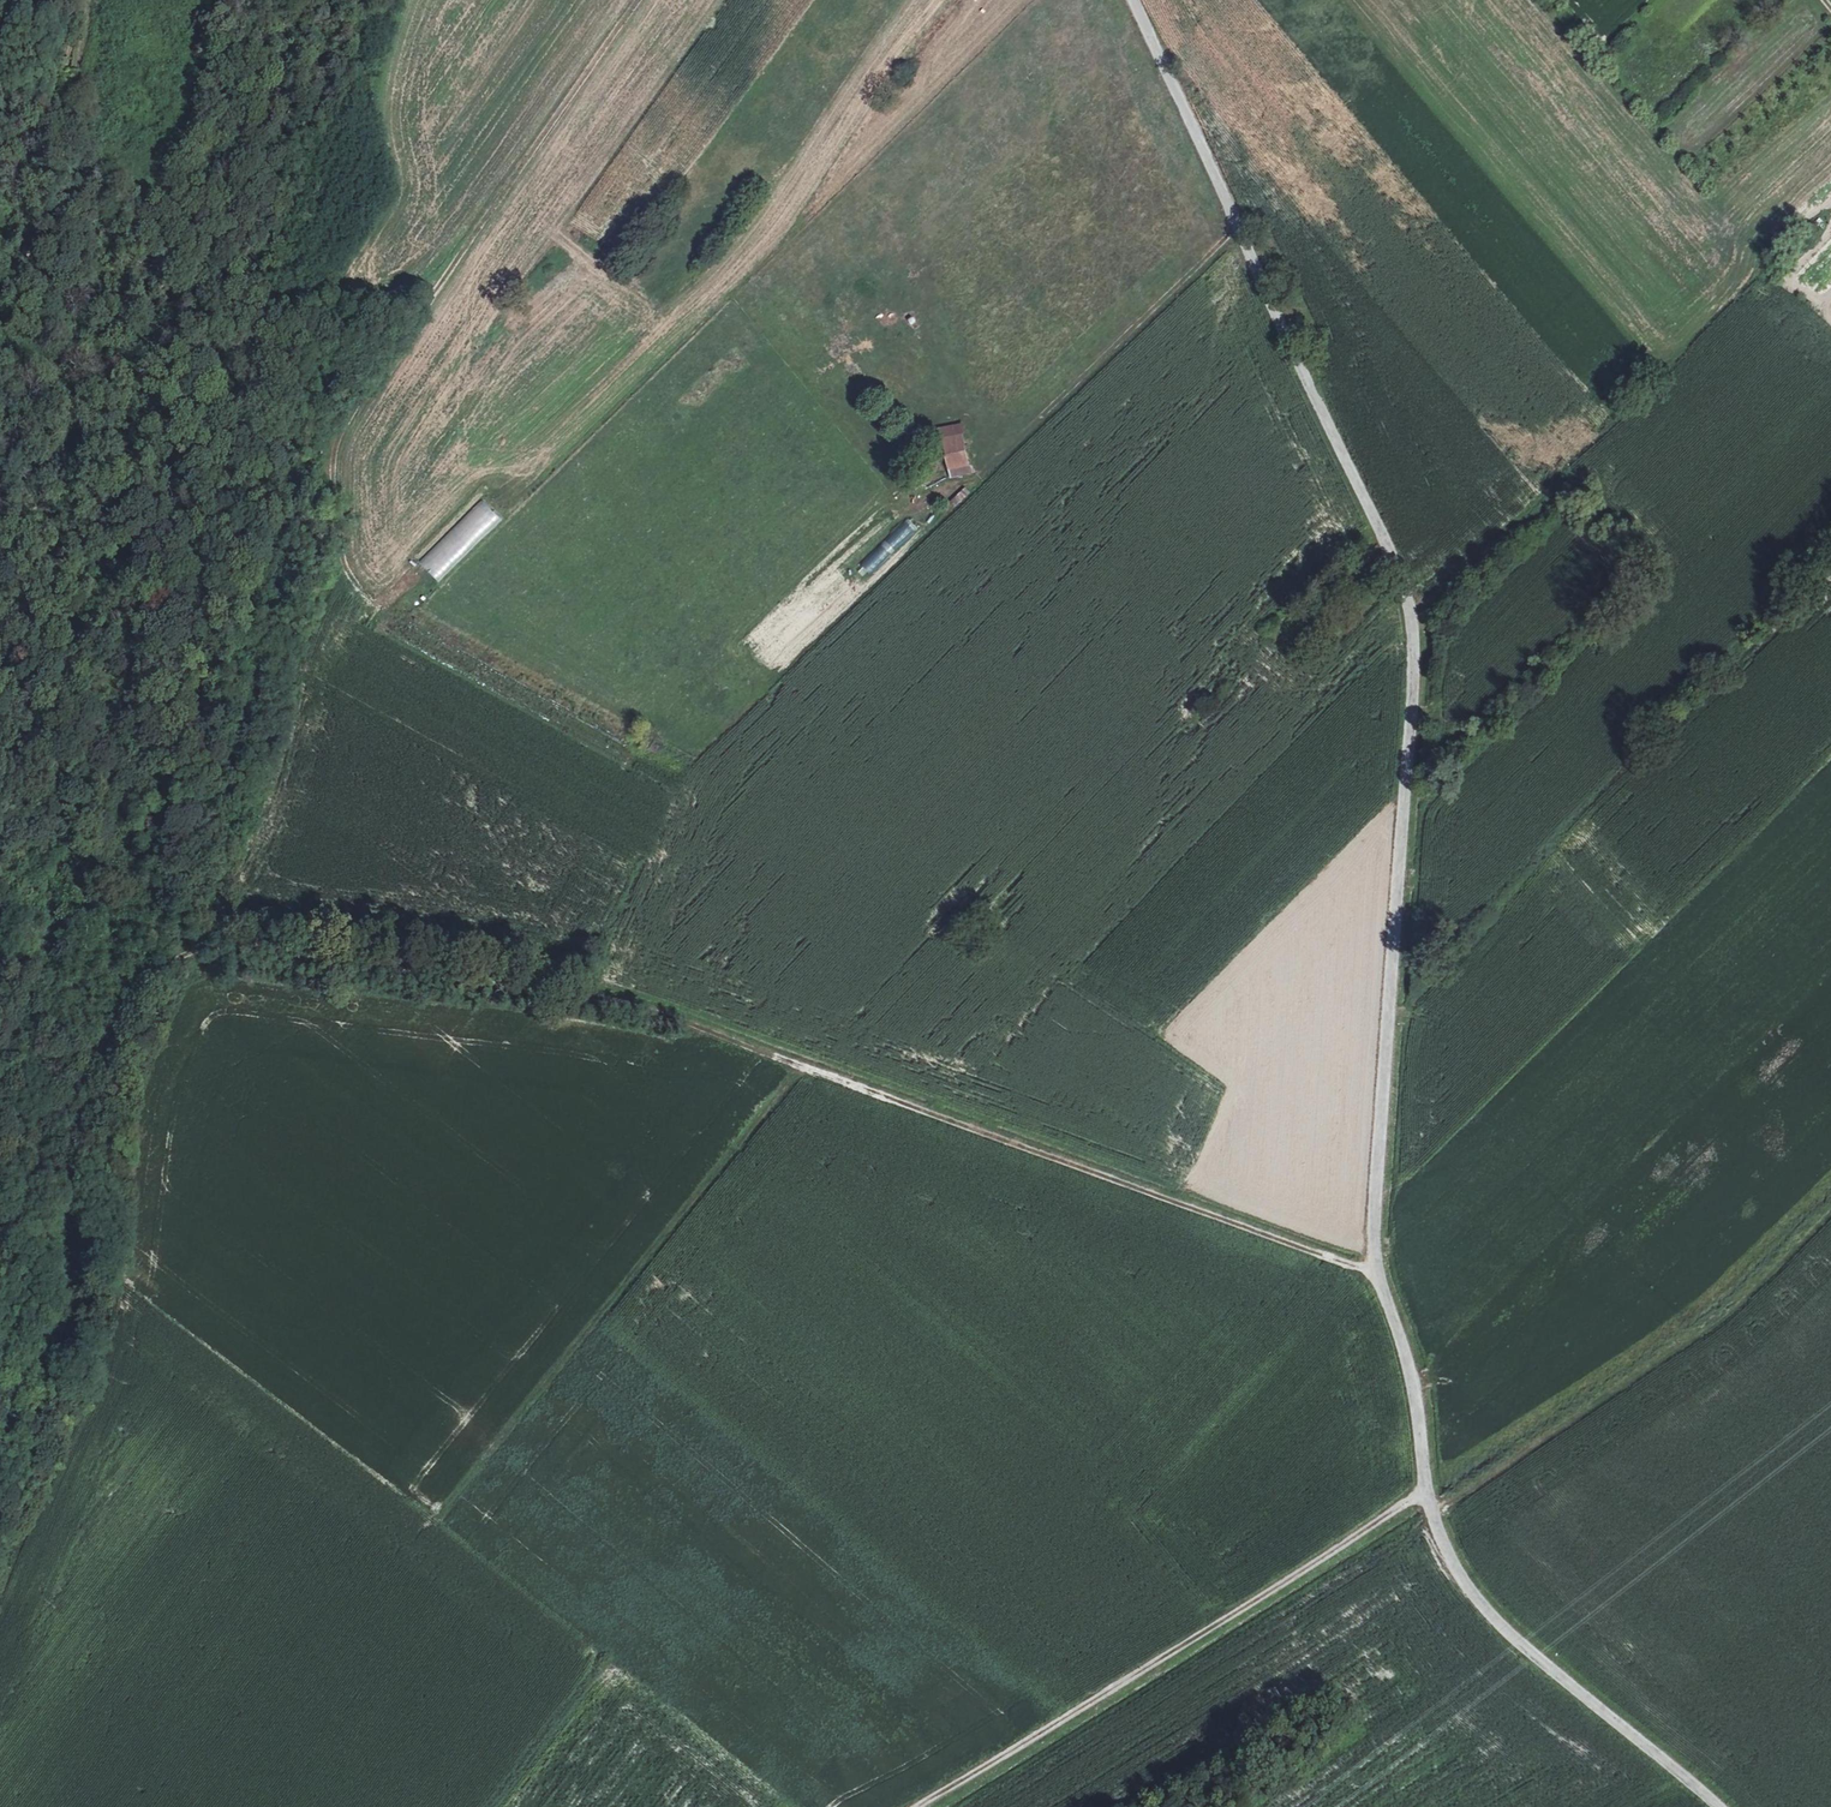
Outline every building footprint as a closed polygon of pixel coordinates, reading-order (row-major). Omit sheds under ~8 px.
[(939,428),(945,454),(966,450),(961,424),(939,428)] [(970,467),(966,450),(945,454),(949,471),(970,467)] [(971,474),(970,467),(949,471),(950,478),(971,474)] [(968,494),(963,489),(957,495),(962,500),(968,494)] [(867,571),(919,531),(911,521),(859,561),(867,571)] [(331,567),(326,563),(322,568),(327,572),(331,567)] [(1328,592),(1321,586),(1313,594),(1319,600),(1328,592)] [(1304,599),(1301,596),(1292,603),(1296,607),(1302,614),(1310,607),(1304,599)] [(660,746),(652,742),(649,750),(656,754),(660,746)]
